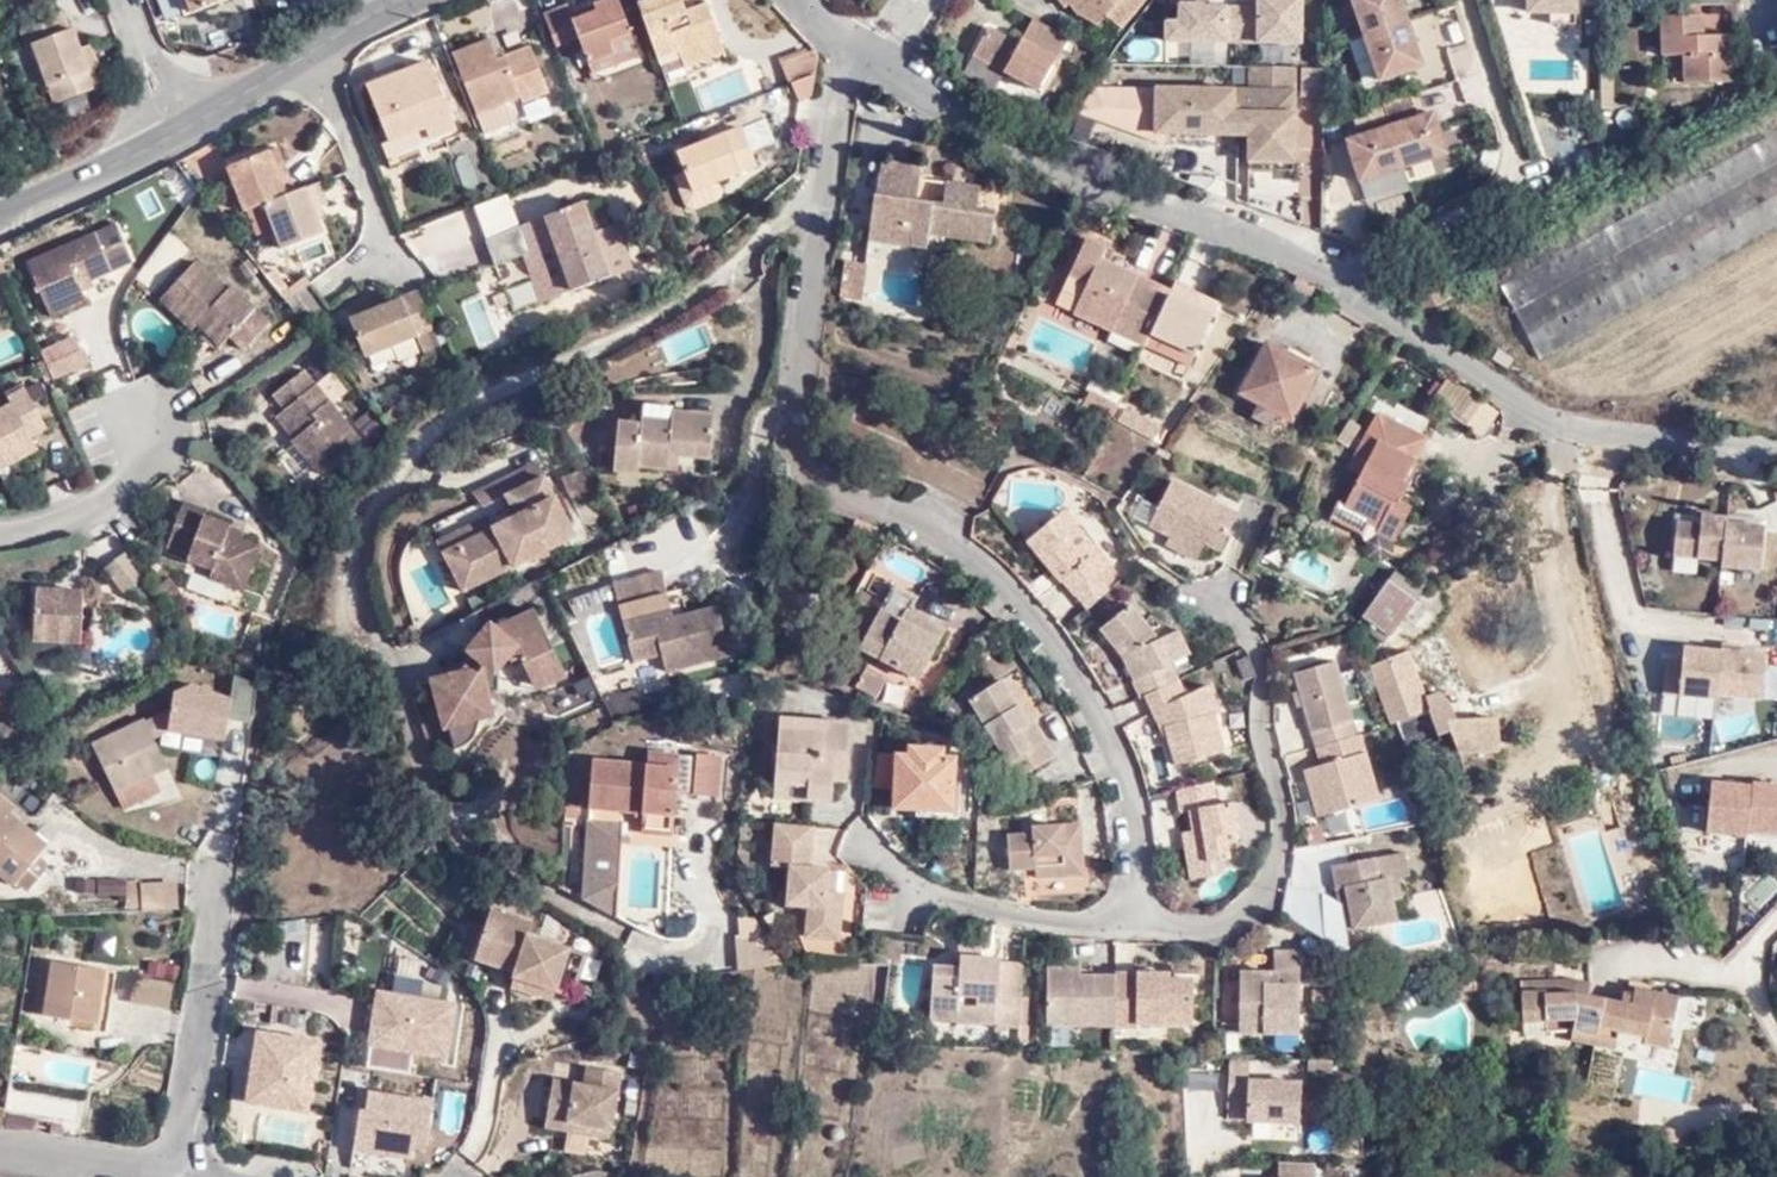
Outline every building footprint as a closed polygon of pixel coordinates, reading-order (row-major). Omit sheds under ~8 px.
[(198,26),(188,0),(177,0),(188,29),(198,26)] [(198,26),(233,13),(228,0),(188,0),(198,26)] [(542,12),(555,45),(576,38),(584,59),(601,55),(605,66),(635,56),(614,0),(600,0),(590,4),(593,14),(570,21),(564,4),(542,12)] [(717,41),(704,7),(686,14),(680,0),(642,0),(645,7),(638,10),(658,63),(678,56),(695,50),(717,41)] [(788,25),(769,0),(749,0),(735,11),(760,46),(788,25)] [(1143,0),(1058,0),(1063,7),(1072,3),(1081,14),(1084,17),(1089,17),(1093,19),(1097,18),(1105,12),(1124,25),(1143,0)] [(1174,5),(1208,12),(1211,0),(1175,0),(1174,5)] [(1378,88),(1426,72),(1402,0),(1347,0),(1378,88)] [(1578,10),(1578,0),(1531,0),(1530,10),(1551,10),(1578,10)] [(1577,24),(1578,10),(1551,10),(1551,24),(1577,24)] [(1065,31),(1026,11),(1012,36),(986,22),(970,52),(1034,84),(1065,31)] [(1707,14),(1665,15),(1666,52),(1688,52),(1689,78),(1736,76),(1734,33),(1707,32),(1707,14)] [(61,28),(22,42),(27,61),(32,59),(56,115),(96,99),(89,84),(78,62),(61,28)] [(491,35),(458,49),(482,111),(503,103),(523,95),(525,100),(548,92),(529,42),(499,54),(491,35)] [(1125,39),(1126,59),(1160,59),(1160,38),(1125,39)] [(724,57),(717,41),(695,50),(702,66),(724,57)] [(702,66),(695,50),(678,56),(684,73),(702,66)] [(91,57),(78,62),(89,84),(100,79),(91,57)] [(785,61),(793,82),(797,81),(820,72),(823,57),(785,61)] [(432,137),(457,127),(431,60),(370,84),(392,139),(427,126),(432,137)] [(1283,160),(1289,67),(1242,66),(1239,88),(1158,84),(1156,129),(1209,131),(1239,131),(1238,158),(1283,160)] [(746,71),(696,79),(700,106),(750,98),(746,71)] [(817,95),(820,72),(797,81),(804,100),(817,95)] [(1147,83),(1100,82),(1083,109),(1156,135),(1156,129),(1158,84),(1147,83)] [(1499,259),(1549,350),(1776,218),(1776,93),(1499,259)] [(503,103),(482,111),(488,128),(510,119),(503,103)] [(1344,142),(1359,189),(1451,160),(1435,113),(1344,142)] [(699,186),(725,176),(763,159),(756,142),(768,137),(760,115),(684,150),(690,167),(699,186)] [(398,149),(432,137),(427,126),(392,139),(384,142),(392,164),(402,161),(398,149)] [(1209,142),(1209,131),(1156,129),(1156,135),(1156,139),(1209,142)] [(282,143),(272,147),(282,175),(294,171),(282,143)] [(282,175),(272,147),(233,163),(249,207),(253,206),(269,200),(299,187),(294,171),(282,175)] [(1282,170),(1283,160),(1238,158),(1238,168),(1282,170)] [(980,203),(982,183),(926,178),(926,167),(881,163),(878,191),(873,191),(871,240),(930,243),(933,235),(997,240),(1000,205),(980,203)] [(728,186),(725,176),(699,186),(690,167),(681,171),(693,201),(728,186)] [(191,209),(203,193),(184,169),(169,181),(191,209)] [(299,187),(269,200),(279,223),(287,245),(329,228),(321,205),(333,199),(324,177),(299,187)] [(1001,185),(982,183),(980,203),(1000,205),(1001,185)] [(610,270),(585,198),(522,219),(496,231),(505,254),(533,243),(539,260),(531,263),(539,280),(545,279),(552,295),(610,270)] [(269,200),(253,206),(262,230),(279,223),(269,200)] [(95,232),(112,271),(136,261),(118,222),(95,232)] [(95,232),(29,263),(52,318),(90,301),(86,291),(93,288),(92,284),(94,279),(112,271),(95,232)] [(1193,359),(1215,310),(1191,299),(1196,290),(1198,284),(1179,276),(1175,286),(1116,258),(1115,257),(1103,252),(1106,244),(1087,234),(1070,268),(1092,278),(1076,308),(1117,327),(1121,319),(1152,334),(1150,339),(1193,359)] [(1118,249),(1106,244),(1103,252),(1115,257),(1118,249)] [(9,273),(3,258),(0,259),(0,278),(9,273)] [(196,262),(160,300),(193,330),(199,325),(220,347),(231,336),(246,350),(271,322),(232,285),(228,291),(196,262)] [(870,264),(852,262),(850,297),(869,297),(870,264)] [(1092,278),(1070,268),(1055,299),(1076,308),(1092,278)] [(445,348),(422,289),(352,318),(367,354),(419,333),(428,354),(445,348)] [(513,332),(502,289),(465,299),(476,341),(513,332)] [(1191,299),(1215,310),(1219,301),(1196,290),(1191,299)] [(1148,343),(1150,339),(1152,334),(1121,319),(1117,327),(1148,343)] [(669,364),(710,349),(701,325),(660,341),(669,364)] [(40,351),(53,382),(88,367),(75,336),(40,351)] [(1293,419),(1322,364),(1274,337),(1247,386),(1266,397),(1260,409),(1280,420),(1284,414),(1293,419)] [(306,428),(296,437),(322,472),(364,439),(310,369),(278,393),(290,409),(306,428)] [(1502,411),(1448,378),(1431,401),(1485,437),(1502,411)] [(1096,406),(1113,415),(1122,398),(1098,386),(1093,395),(1096,406)] [(0,413),(0,472),(43,449),(36,434),(51,426),(32,391),(14,399),(16,404),(0,413)] [(645,398),(643,418),(678,421),(679,408),(679,400),(645,398)] [(1162,419),(1130,404),(1124,417),(1156,433),(1162,419)] [(717,412),(679,408),(678,421),(643,418),(620,416),(615,464),(644,469),(646,461),(679,466),(681,449),(712,453),(717,412)] [(1383,435),(1424,456),(1435,435),(1384,408),(1355,463),(1367,469),(1383,435)] [(280,418),(296,437),(306,428),(290,409),(280,418)] [(617,427),(600,426),(598,449),(616,450),(617,427)] [(1424,456),(1383,435),(1367,469),(1349,505),(1376,519),(1385,523),(1383,529),(1400,539),(1419,501),(1409,495),(1416,480),(1412,477),(1424,456)] [(466,552),(447,560),(460,588),(574,532),(546,471),(519,483),(529,507),(515,513),(461,538),(466,552)] [(1245,511),(1181,478),(1159,523),(1180,533),(1177,541),(1209,557),(1216,543),(1228,549),(1245,511)] [(515,513),(529,507),(519,483),(482,501),(487,511),(436,536),(447,560),(466,552),(461,538),(515,513)] [(189,498),(172,542),(195,550),(192,555),(220,565),(217,575),(250,586),(266,542),(248,535),(250,529),(236,523),(209,512),(212,505),(189,498)] [(1376,519),(1349,505),(1343,502),(1336,515),(1370,532),(1376,519)] [(1071,580),(1094,606),(1111,590),(1104,580),(1116,567),(1071,512),(1036,541),(1066,582),(1071,580)] [(1701,523),(1675,521),(1671,559),(1720,563),(1720,570),(1764,575),(1766,523),(1701,515),(1701,523)] [(131,554),(106,564),(118,592),(143,582),(131,554)] [(661,567),(614,581),(620,601),(667,586),(661,567)] [(1423,589),(1396,570),(1363,617),(1390,636),(1423,589)] [(173,573),(160,583),(175,603),(188,592),(173,573)] [(42,577),(39,636),(87,638),(90,579),(42,577)] [(924,678),(945,641),(912,622),(917,611),(926,596),(901,583),(867,646),(924,678)] [(679,624),(675,613),(671,603),(623,618),(639,659),(664,651),(669,666),(732,648),(716,599),(685,610),(689,620),(679,624)] [(535,609),(496,626),(496,627),(492,627),(488,628),(484,629),(480,632),(477,633),(474,636),(471,639),(470,643),(470,652),(451,676),(426,685),(442,732),(448,734),(454,756),(462,753),(472,745),(481,724),(492,710),(483,682),(486,680),(491,682),(507,674),(505,667),(523,660),(535,687),(565,675),(535,609)] [(1150,683),(1155,693),(1187,679),(1181,663),(1199,655),(1188,630),(1170,640),(1153,618),(1135,609),(1112,629),(1122,643),(1135,646),(1139,655),(1134,658),(1142,680),(1150,683)] [(685,610),(675,613),(679,624),(689,620),(685,610)] [(950,630),(917,611),(912,622),(945,641),(950,630)] [(1161,612),(1153,618),(1170,640),(1188,630),(1161,612)] [(1767,649),(1682,645),(1678,695),(1765,699),(1767,649)] [(1433,716),(1424,697),(1405,650),(1368,664),(1395,732),(1433,716)] [(1296,671),(1319,748),(1359,734),(1335,658),(1296,671)] [(874,664),(863,683),(883,694),(894,675),(874,664)] [(1011,679),(975,702),(1023,779),(1058,756),(1011,679)] [(1187,679),(1155,693),(1169,726),(1174,724),(1187,764),(1232,751),(1225,713),(1230,711),(1218,686),(1194,695),(1187,679)] [(644,682),(603,693),(611,711),(648,702),(644,682)] [(1434,692),(1424,697),(1433,716),(1395,732),(1404,754),(1445,738),(1444,733),(1456,728),(1466,752),(1507,736),(1494,705),(1454,720),(1447,706),(1434,692)] [(121,788),(162,771),(176,764),(153,712),(100,737),(121,788)] [(774,777),(831,775),(847,775),(851,722),(778,716),(774,777)] [(1319,748),(1317,748),(1322,763),(1306,770),(1321,816),(1382,796),(1362,733),(1359,734),(1319,748)] [(918,753),(881,750),(877,784),(900,784),(899,807),(962,812),(964,786),(958,785),(959,757),(949,756),(949,746),(918,744),(918,753)] [(650,751),(648,763),(678,767),(680,754),(650,751)] [(719,797),(723,755),(696,752),(692,795),(719,797)] [(678,767),(648,763),(593,758),(587,809),(642,816),(641,827),(670,830),(675,793),(687,794),(690,775),(678,773),(678,767)] [(169,787),(162,771),(121,788),(129,805),(169,787)] [(829,795),(831,775),(774,777),(772,795),(829,795)] [(1711,780),(1706,832),(1776,836),(1776,784),(1711,780)] [(1212,781),(1181,790),(1187,811),(1194,809),(1202,829),(1188,835),(1203,880),(1224,874),(1220,859),(1239,853),(1233,831),(1244,827),(1235,800),(1221,803),(1212,781)] [(9,814),(14,808),(0,797),(0,814),(4,817),(8,813),(9,814)] [(9,814),(8,813),(4,817),(0,814),(0,875),(12,885),(15,882),(26,890),(43,871),(40,869),(33,862),(45,849),(9,814)] [(814,865),(819,822),(779,819),(775,862),(791,863),(790,900),(811,901),(809,932),(842,936),(846,891),(840,890),(841,867),(814,865)] [(1033,831),(1009,831),(1010,865),(1036,865),(1037,874),(1084,874),(1081,822),(1033,822),(1033,831)] [(52,855),(45,849),(33,862),(40,869),(52,855)] [(1406,852),(1334,865),(1341,903),(1352,905),(1357,926),(1400,918),(1397,899),(1407,896),(1403,877),(1411,874),(1406,852)] [(128,906),(126,878),(75,881),(77,909),(128,906)] [(178,904),(178,882),(129,883),(130,905),(178,904)] [(514,974),(552,985),(557,971),(562,973),(572,946),(531,933),(536,918),(490,902),(472,953),(517,968),(514,974)] [(1277,941),(1277,973),(1302,974),(1302,940),(1277,941)] [(996,1020),(1023,1023),(1028,985),(1002,983),(1001,955),(963,952),(960,965),(932,964),(929,1014),(959,1015),(960,1001),(998,1004),(997,1017),(996,1020)] [(102,1020),(111,968),(57,957),(49,1008),(102,1020)] [(149,961),(146,976),(178,983),(181,968),(149,961)] [(1053,1022),(1120,1025),(1121,973),(1090,973),(1088,965),(1055,965),(1053,1022)] [(1175,969),(1121,969),(1121,973),(1120,1025),(1145,1026),(1145,1022),(1196,1022),(1197,977),(1177,977),(1175,969)] [(1245,982),(1228,982),(1227,1024),(1244,1025),(1244,1031),(1303,1031),(1302,974),(1277,973),(1246,972),(1245,982)] [(557,987),(552,985),(514,974),(510,986),(552,1000),(557,987)] [(1624,1002),(1613,999),(1571,986),(1570,976),(1545,981),(1546,991),(1538,992),(1536,986),(1511,989),(1515,1019),(1536,1017),(1538,1027),(1562,1025),(1562,1034),(1603,1048),(1609,1029),(1636,1036),(1634,1044),(1656,1050),(1670,997),(1628,985),(1626,992),(1624,1002)] [(174,983),(134,977),(130,1003),(171,1009),(174,983)] [(453,996),(383,986),(374,1039),(444,1052),(453,996)] [(1615,989),(1613,999),(1624,1002),(1626,992),(1615,989)] [(960,1001),(959,1015),(997,1017),(998,1004),(960,1001)] [(287,1088),(284,1105),(307,1108),(318,1036),(254,1025),(244,1079),(287,1088)] [(1225,1112),(1246,1113),(1245,1131),(1299,1134),(1301,1086),(1248,1084),(1249,1061),(1228,1060),(1225,1112)] [(570,1115),(612,1122),(623,1068),(589,1061),(585,1080),(554,1076),(543,1122),(568,1127),(570,1115)] [(240,1097),(284,1105),(287,1088),(244,1079),(240,1097)] [(432,1097),(366,1088),(363,1104),(357,1104),(351,1144),(410,1154),(413,1142),(424,1143),(432,1097)] [(608,1135),(612,1122),(570,1115),(568,1127),(608,1135)] [(1313,1164),(1269,1164),(1269,1176),(1313,1176),(1313,1164)]
